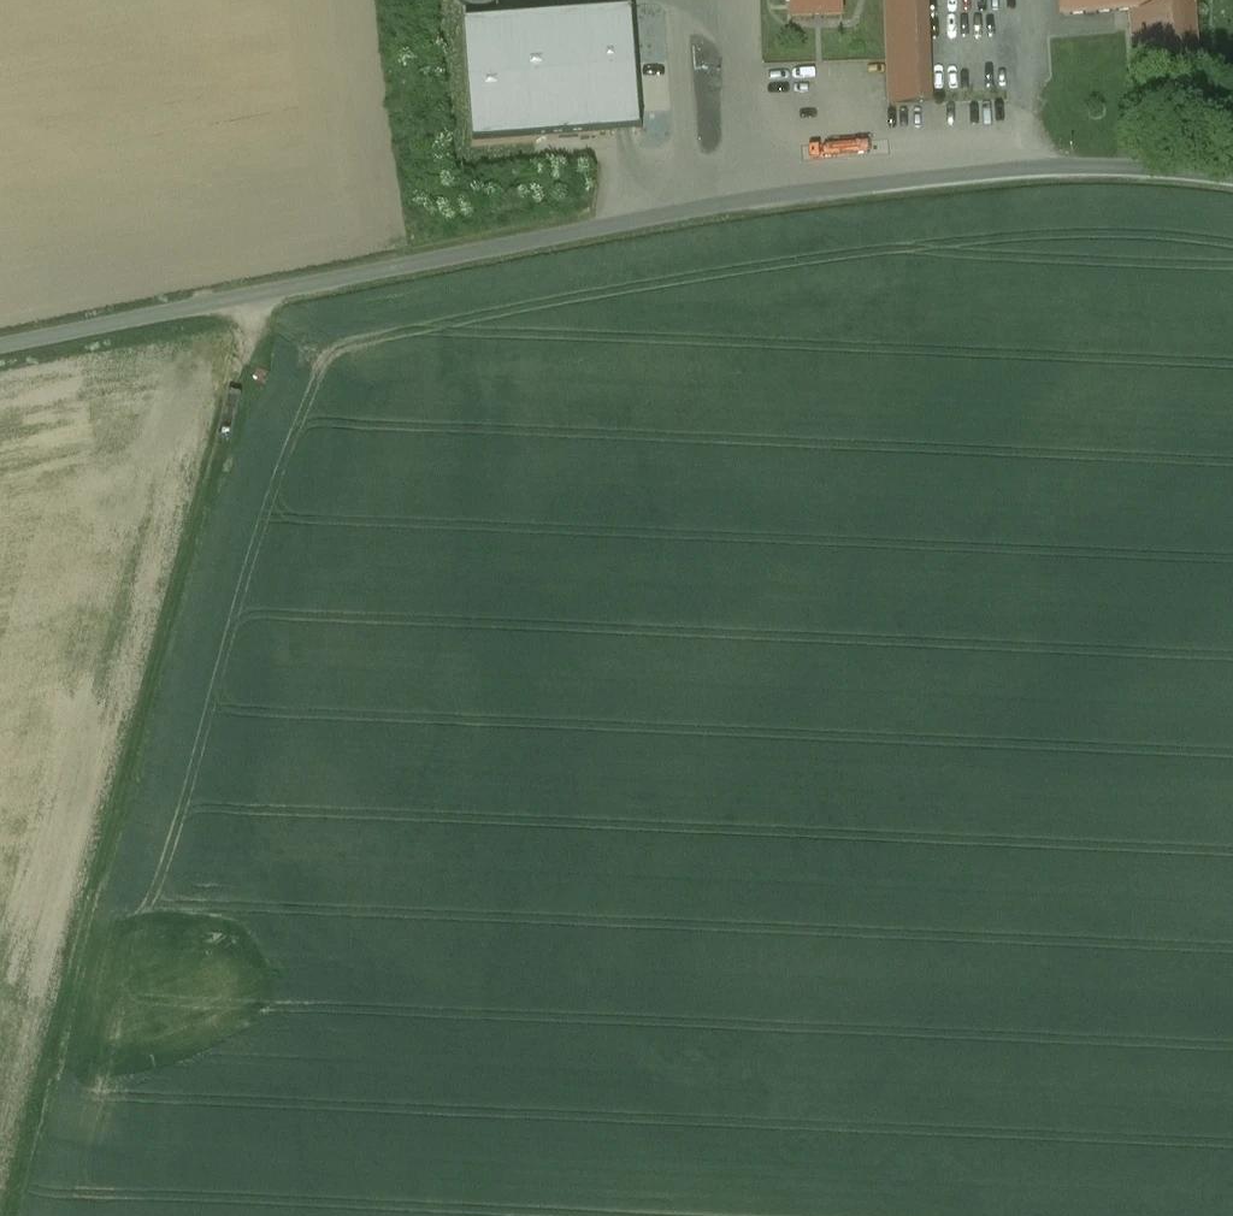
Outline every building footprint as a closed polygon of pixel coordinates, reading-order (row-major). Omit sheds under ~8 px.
[(459,2),(462,4),(465,6),(470,8),(476,10),(485,10),(489,8),(490,8),(494,7),(494,6),(497,4),(499,3),(500,2),(502,0),(457,0),(459,2)] [(792,17),(843,15),(842,0),(792,0),(792,17)] [(889,62),(890,105),(934,104),(930,0),(887,0),(889,62)] [(1061,13),(1061,16),(1063,15),(1131,10),(1136,72),(1201,67),(1200,63),(1199,63),(1194,0),(1060,0),(1061,13)] [(624,12),(465,25),(475,145),(633,132),(624,12)]
